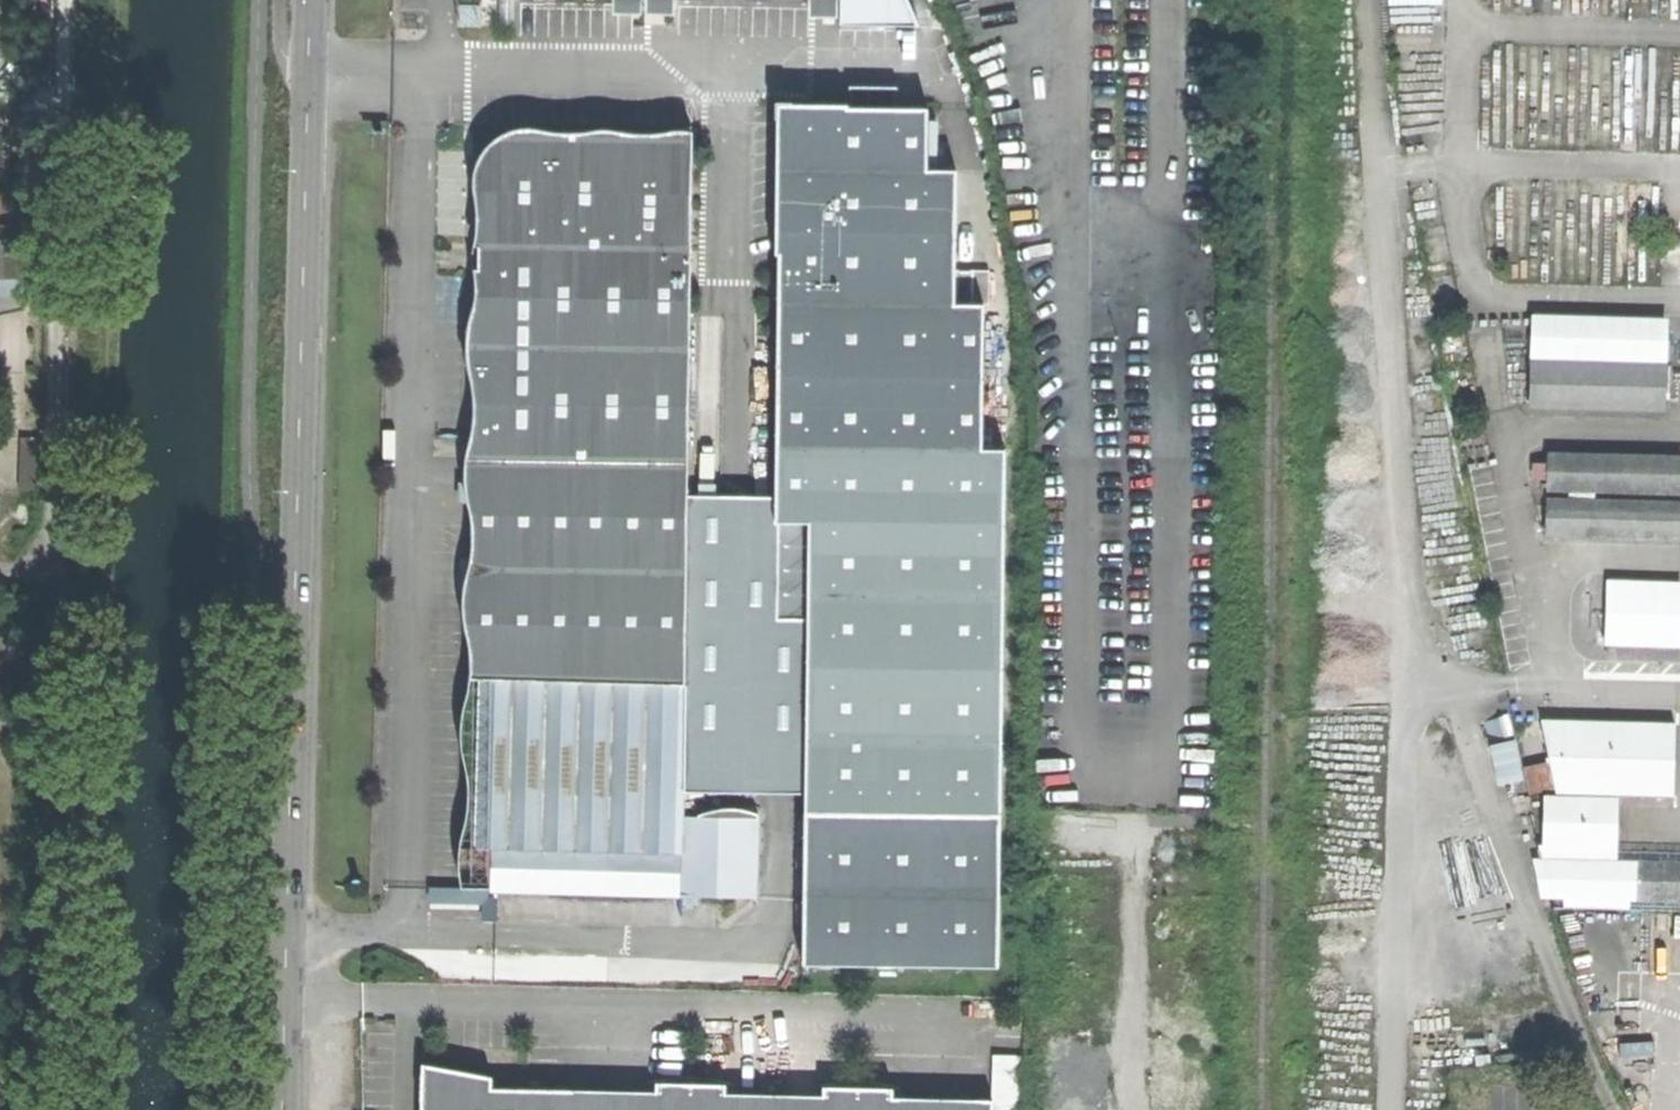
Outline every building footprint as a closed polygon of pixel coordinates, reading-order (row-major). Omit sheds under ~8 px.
[(49,146),(54,0),(10,0),(5,147),(49,146)] [(843,29),(922,30),(908,0),(843,0),(843,29)] [(776,449),(981,451),(983,310),(956,309),(957,174),(927,173),(928,112),(848,111),(848,108),(804,107),(780,107),(779,253),(779,257),(776,449)] [(689,895),(755,896),(756,818),(722,817),(681,816),(682,793),(686,497),(691,132),(681,131),(662,132),(649,135),(627,133),(612,129),(596,130),(584,134),(570,134),(558,132),(548,132),(537,128),(526,128),(512,131),(501,134),(490,142),(481,154),(475,165),(472,175),(473,184),(475,196),(475,210),(475,228),(473,240),(471,252),(473,269),(474,287),(474,298),(471,311),(467,328),(465,348),(467,363),(472,385),(473,400),(474,420),(470,436),(465,454),(463,471),(463,487),(467,502),(471,520),(472,540),(469,557),(464,580),(462,600),(462,613),(465,627),(469,641),(469,660),(468,678),(465,699),(461,719),(460,733),(463,751),(466,769),(469,787),(469,800),(465,817),(466,819),(464,831),(460,850),(459,870),(461,887),(491,888),(492,891),(689,895)] [(12,174),(5,147),(4,141),(0,142),(0,177),(12,174)] [(12,203),(8,186),(0,188),(0,206),(12,203)] [(25,273),(25,247),(25,219),(0,219),(0,273),(25,273)] [(1526,409),(1657,411),(1657,366),(1611,366),(1611,322),(1547,320),(1547,364),(1528,364),(1526,409)] [(1527,320),(1528,364),(1547,364),(1547,320),(1527,320)] [(1657,322),(1611,322),(1611,366),(1657,366),(1657,322)] [(21,483),(36,483),(38,430),(21,430),(21,483)] [(808,965),(1005,967),(1010,452),(981,451),(776,449),(776,497),(776,516),(813,516),(812,633),(810,794),(810,812),(808,965)] [(1543,491),(1679,494),(1679,459),(1544,457),(1544,466),(1529,466),(1529,482),(1544,483),(1543,491)] [(682,793),(810,794),(812,633),(813,516),(776,516),(776,497),(686,497),(682,793)] [(1543,538),(1677,541),(1677,504),(1543,502),(1543,538)] [(1604,642),(1676,644),(1677,615),(1677,580),(1607,578),(1604,642)] [(1537,722),(1536,789),(1541,790),(1611,792),(1668,793),(1669,724),(1537,722)] [(1541,790),(1541,799),(1610,801),(1611,792),(1541,790)] [(1679,897),(1679,869),(1611,868),(1612,851),(1612,846),(1609,846),(1610,801),(1541,799),(1541,845),(1535,845),(1547,895),(1565,895),(1679,897)] [(1612,851),(1611,868),(1679,869),(1679,853),(1612,851)] [(1567,909),(1565,895),(1547,895),(1550,908),(1567,909)] [(1002,1054),(1002,1101),(1025,1100),(1024,1054),(1002,1054)] [(422,1066),(422,1088),(490,1089),(490,1078),(422,1066)] [(992,1099),(892,1097),(892,1088),(823,1087),(822,1095),(725,1093),(724,1084),(656,1082),(656,1092),(509,1089),(490,1089),(422,1088),(421,1109),(992,1109),(992,1099)]
